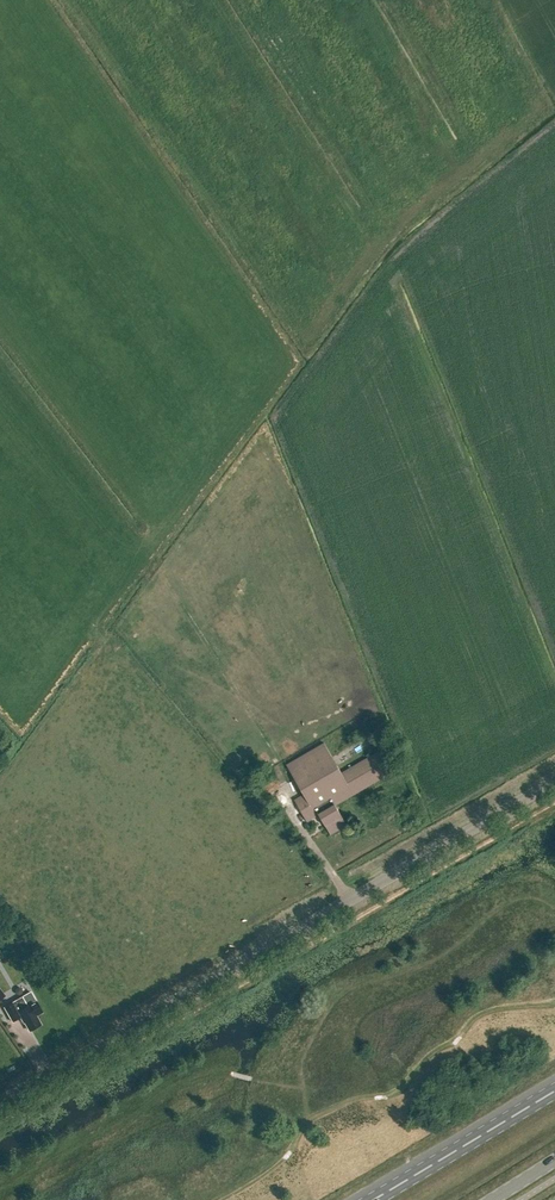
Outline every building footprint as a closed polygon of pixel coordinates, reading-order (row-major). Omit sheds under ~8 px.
[(307,822),(319,815),(330,835),(347,825),(336,805),(391,773),(379,751),(351,767),(347,759),(337,765),(324,743),(286,765),(303,795),(294,800),(307,822)] [(0,959),(0,982),(11,996),(23,986),(5,965),(10,962),(5,955),(0,959)] [(25,1024),(29,1032),(40,1027),(35,1018),(42,1014),(35,1003),(27,1008),(21,999),(4,1009),(12,1024),(20,1019),(23,1025),(25,1024)]
